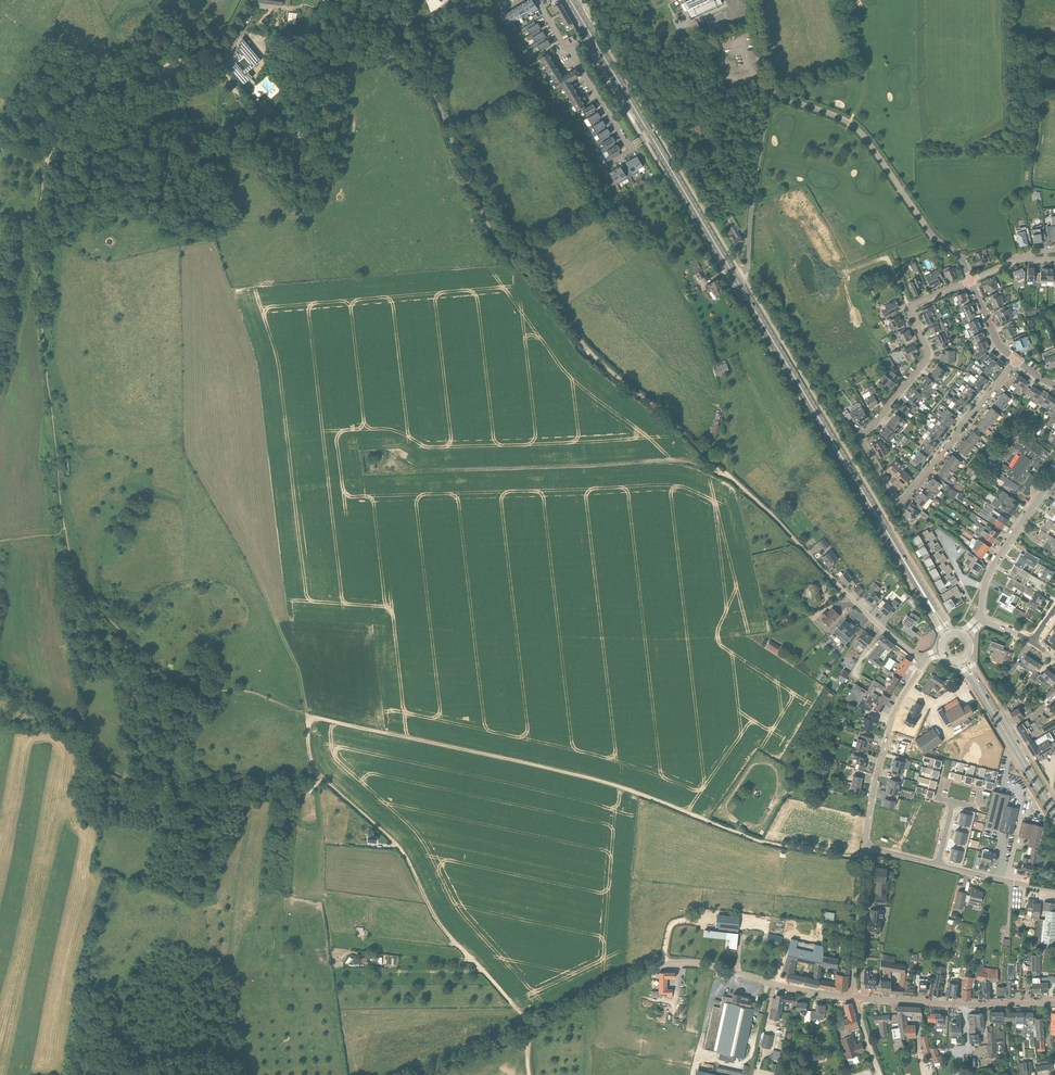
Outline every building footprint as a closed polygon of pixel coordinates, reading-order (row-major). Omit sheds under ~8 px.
[(527,13),(533,10),(527,0),(522,3),(527,13)] [(534,0),(527,0),(533,10),(538,7),(534,0)] [(684,2),(692,17),(696,15),(697,15),(700,13),(701,13),(704,11),(704,12),(705,11),(705,12),(705,11),(708,9),(708,10),(709,9),(709,10),(709,9),(713,8),(714,8),(713,7),(717,6),(718,6),(718,5),(722,4),(722,3),(720,0),(689,0),(684,2)] [(572,22),(561,3),(559,4),(557,1),(554,3),(556,6),(554,7),(565,26),(567,25),(568,27),(571,25),(570,23),(572,22)] [(527,13),(522,3),(516,6),(522,16),(527,13)] [(511,9),(517,19),(522,16),(516,6),(511,9)] [(506,12),(512,22),(517,19),(511,9),(506,12)] [(506,12),(501,15),(507,25),(512,22),(506,12)] [(541,28),(538,22),(536,24),(534,21),(521,28),(523,32),(529,30),(531,34),(539,29),(541,28)] [(297,25),(286,24),(285,32),(296,34),(297,25)] [(543,30),(540,32),(539,29),(531,34),(526,36),(528,40),(533,39),(535,42),(544,38),(546,36),(543,30)] [(260,60),(242,38),(239,45),(230,60),(227,64),(243,85),(252,78),(247,72),(258,64),(260,60)] [(548,39),(545,40),(544,38),(535,42),(531,45),(533,48),(538,47),(540,51),(551,44),(548,39)] [(577,111),(585,106),(571,83),(571,82),(581,76),(577,68),(576,69),(563,77),(548,53),(539,59),(542,64),(540,65),(541,67),(543,66),(550,76),(548,77),(549,79),(551,78),(553,82),(552,83),(557,90),(562,87),(565,92),(563,94),(564,96),(567,95),(572,104),(570,105),(572,107),(574,106),(577,111)] [(586,108),(582,110),(587,118),(596,113),(594,111),(596,109),(593,104),(586,108)] [(596,113),(587,118),(592,126),(601,121),(599,119),(601,118),(598,112),(596,113)] [(594,130),(591,134),(593,138),(597,135),(606,130),(606,129),(604,127),(606,126),(603,120),(601,121),(592,126),(594,130)] [(599,138),(596,142),(598,146),(599,145),(602,143),(611,138),(610,138),(609,135),(611,134),(608,128),(606,129),(606,130),(597,135),(599,138)] [(602,143),(599,145),(601,149),(601,150),(601,151),(603,154),(603,153),(607,151),(615,146),(614,143),(616,142),(612,136),(610,138),(611,138),(602,143)] [(609,155),(605,158),(608,162),(620,154),(619,151),(621,150),(617,145),(615,146),(607,151),(609,155)] [(634,157),(632,159),(638,170),(638,169),(643,166),(644,169),(647,167),(644,161),(641,162),(637,157),(635,158),(634,157)] [(629,162),(626,163),(630,169),(627,171),(631,177),(639,172),(638,169),(638,170),(632,159),(628,161),(629,162)] [(615,169),(622,182),(631,177),(627,171),(624,172),(621,166),(618,168),(618,167),(615,169)] [(612,172),(610,173),(613,179),(610,180),(614,187),(622,182),(615,169),(612,171),(612,172)] [(1051,216),(1051,226),(1047,226),(1047,233),(1048,233),(1048,240),(1053,240),(1053,238),(1054,238),(1054,216),(1051,216)] [(734,234),(730,237),(735,245),(743,240),(741,236),(737,230),(740,229),(737,223),(730,227),(734,234)] [(1032,235),(1033,235),(1034,243),(1042,241),(1041,238),(1045,238),(1043,227),(1043,228),(1042,228),(1041,224),(1032,228),(1032,229),(1031,229),(1032,235)] [(1018,240),(1019,243),(1019,246),(1020,247),(1023,246),(1028,245),(1027,242),(1031,241),(1028,228),(1026,228),(1026,226),(1020,228),(1021,234),(1016,235),(1018,240)] [(976,257),(972,259),(972,260),(972,261),(972,262),(973,261),(975,267),(982,264),(982,265),(987,263),(983,254),(986,253),(985,250),(975,254),(976,257)] [(693,263),(691,264),(700,280),(705,277),(697,262),(696,261),(693,263)] [(1027,281),(1037,281),(1037,273),(1037,272),(1034,272),(1034,268),(1031,268),(1031,267),(1028,266),(1028,268),(1027,268),(1027,281)] [(958,278),(953,268),(950,269),(949,267),(942,269),(946,277),(949,275),(951,281),(958,278)] [(1024,282),(1025,271),(1024,271),(1022,268),(1012,272),(1014,275),(1010,277),(1014,286),(1024,282)] [(1047,283),(1047,281),(1047,269),(1042,268),(1042,270),(1040,270),(1040,273),(1037,273),(1037,281),(1037,283),(1047,283)] [(925,275),(928,284),(931,289),(935,287),(934,285),(937,284),(937,285),(941,284),(939,280),(943,278),(939,269),(925,275)] [(1047,269),(1047,281),(1053,281),(1053,283),(1054,283),(1054,273),(1053,273),(1053,271),(1052,271),(1052,269),(1047,269)] [(997,283),(994,276),(987,279),(988,283),(982,285),(984,289),(986,288),(988,293),(992,291),(997,289),(995,284),(997,283)] [(908,283),(914,296),(921,293),(919,287),(922,286),(918,277),(913,279),(913,281),(908,283)] [(710,293),(712,291),(716,296),(719,294),(716,288),(721,286),(718,281),(717,279),(706,286),(708,290),(704,292),(709,300),(713,298),(710,293)] [(966,301),(965,298),(968,297),(966,292),(960,294),(956,295),(959,301),(956,302),(958,304),(958,305),(966,301)] [(995,308),(995,309),(1003,305),(1001,300),(1003,299),(1001,295),(998,297),(996,293),(987,297),(989,301),(990,300),(994,308),(995,308)] [(896,302),(895,300),(885,305),(887,309),(882,311),(886,319),(895,314),(893,310),(899,307),(897,303),(896,301),(896,302)] [(967,304),(966,301),(958,305),(958,304),(955,306),(956,309),(961,306),(963,312),(973,308),(970,302),(969,303),(967,304)] [(936,308),(934,305),(923,309),(925,312),(923,313),(924,316),(923,316),(924,318),(923,318),(924,319),(934,315),(937,313),(935,308),(936,308)] [(997,314),(1001,323),(1014,317),(1010,308),(1005,311),(1004,307),(994,312),(995,315),(997,314)] [(961,318),(963,322),(968,319),(967,316),(971,314),(971,315),(974,314),(974,313),(975,313),(973,308),(963,312),(965,317),(961,318)] [(901,320),(899,315),(890,320),(891,323),(888,325),(891,330),(894,329),(895,329),(897,327),(898,328),(905,324),(902,319),(901,320)] [(936,320),(934,315),(924,319),(924,320),(925,320),(925,321),(926,321),(927,324),(930,323),(931,327),(941,322),(940,318),(936,320)] [(967,329),(980,324),(977,319),(976,319),(974,320),(969,322),(968,319),(963,322),(966,329),(967,329)] [(1003,333),(1005,338),(1011,336),(1011,335),(1016,333),(1013,325),(1014,325),(1013,321),(1003,325),(1005,329),(1002,330),(1003,330),(1004,333),(1003,333)] [(937,333),(938,335),(946,332),(947,332),(942,322),(941,322),(931,327),(929,328),(931,334),(934,332),(935,334),(937,333)] [(973,336),(978,334),(977,331),(978,331),(981,330),(982,329),(980,324),(967,329),(970,337),(973,336)] [(905,331),(903,328),(895,332),(901,343),(906,341),(912,338),(908,330),(905,331)] [(946,332),(938,335),(936,336),(939,345),(937,345),(938,349),(946,347),(944,343),(947,342),(945,338),(948,337),(946,332)] [(974,346),(976,344),(981,342),(980,340),(985,337),(983,332),(981,333),(979,334),(978,334),(973,336),(974,339),(971,340),(974,346)] [(1019,338),(1018,340),(1014,342),(1017,350),(1019,349),(1019,350),(1024,352),(1027,351),(1030,346),(1029,345),(1031,344),(1027,336),(1023,338),(1021,338),(1019,338)] [(983,342),(981,342),(976,344),(977,349),(979,353),(975,356),(977,359),(985,354),(983,351),(986,349),(985,348),(989,347),(986,340),(983,342)] [(909,364),(912,362),(913,361),(912,360),(918,357),(916,353),(918,351),(915,345),(905,350),(906,350),(903,352),(909,364)] [(1044,359),(1046,365),(1046,367),(1047,367),(1048,369),(1053,367),(1052,366),(1054,365),(1054,348),(1048,351),(1050,354),(1047,355),(1048,357),(1044,359)] [(941,361),(944,361),(944,362),(955,363),(955,351),(945,350),(945,356),(941,356),(941,361)] [(988,368),(995,359),(994,359),(994,358),(996,356),(993,354),(992,355),(990,353),(988,356),(985,354),(977,359),(981,364),(982,363),(988,368)] [(995,359),(988,368),(991,370),(993,367),(998,371),(1004,363),(1002,361),(1001,360),(1000,360),(999,359),(997,361),(995,359)] [(712,367),(716,378),(730,373),(726,363),(712,367)] [(931,376),(935,379),(939,382),(942,379),(941,378),(947,370),(942,367),(941,368),(938,365),(934,369),(936,370),(931,376)] [(894,382),(899,377),(893,372),(888,377),(885,375),(877,384),(886,392),(889,388),(890,389),(890,388),(891,386),(893,388),(896,384),(894,382)] [(981,374),(977,379),(985,385),(989,381),(981,374)] [(1013,376),(1010,381),(1008,383),(1016,388),(1017,386),(1023,377),(1022,376),(1022,377),(1018,375),(1016,378),(1013,376)] [(939,382),(935,379),(933,381),(928,376),(928,377),(927,376),(923,380),(931,387),(935,383),(939,387),(942,384),(939,382)] [(981,390),(985,385),(977,379),(975,377),(971,381),(969,379),(967,382),(973,387),(975,385),(981,389),(981,390)] [(1020,392),(1023,393),(1027,387),(1029,384),(1026,383),(1027,381),(1025,379),(1024,378),(1023,377),(1017,386),(1022,389),(1020,392)] [(928,390),(931,387),(923,380),(920,385),(921,386),(919,388),(918,387),(921,390),(929,397),(932,393),(928,390)] [(962,391),(973,400),(974,399),(973,399),(974,398),(974,397),(976,395),(971,392),(973,389),(967,384),(961,391),(962,391)] [(880,399),(873,388),(872,386),(867,388),(868,391),(862,395),(865,399),(870,408),(878,403),(876,400),(877,400),(876,400),(879,398),(879,399),(880,399)] [(1028,394),(1032,397),(1037,388),(1036,387),(1036,388),(1035,387),(1034,388),(1032,386),(1030,389),(1027,387),(1023,393),(1027,396),(1028,394)] [(1037,404),(1038,403),(1043,395),(1040,394),(1041,392),(1039,391),(1039,390),(1038,389),(1037,388),(1032,397),(1030,400),(1037,404)] [(912,394),(920,401),(923,398),(925,397),(927,399),(929,397),(921,390),(919,392),(916,390),(912,394)] [(972,401),(973,400),(962,391),(958,395),(960,397),(967,403),(968,404),(970,402),(971,402),(972,401)] [(1014,397),(1009,392),(1006,394),(1004,392),(1002,395),(1001,394),(1001,395),(1000,395),(999,396),(1007,403),(1011,398),(1012,400),(1014,397)] [(918,403),(920,401),(912,394),(909,398),(909,399),(911,400),(909,403),(909,404),(910,403),(910,404),(917,410),(920,407),(921,405),(918,403)] [(1044,394),(1043,395),(1038,403),(1041,405),(1046,408),(1048,405),(1053,396),(1052,396),(1051,395),(1050,396),(1048,394),(1047,396),(1044,394)] [(1004,407),(1007,403),(999,396),(998,397),(999,397),(998,398),(998,399),(997,401),(996,400),(994,403),(1003,411),(1005,408),(1004,407)] [(955,397),(954,399),(965,408),(966,407),(965,407),(966,406),(966,405),(967,403),(960,397),(958,400),(955,397)] [(964,409),(965,408),(954,399),(952,401),(955,403),(953,406),(961,412),(962,410),(963,410),(964,409)] [(860,403),(859,403),(857,402),(851,406),(850,409),(852,411),(849,413),(856,422),(861,419),(862,421),(868,417),(865,413),(865,412),(861,406),(861,405),(860,403)] [(913,415),(917,410),(910,404),(908,407),(906,405),(904,406),(903,405),(900,409),(907,415),(909,413),(913,415)] [(987,409),(985,411),(996,420),(1000,414),(991,407),(989,410),(988,409),(987,409)] [(941,415),(952,424),(953,423),(952,423),(953,422),(953,421),(955,419),(952,417),(955,415),(948,410),(946,412),(944,410),(942,413),(939,410),(937,412),(941,415)] [(991,424),(991,425),(996,420),(985,411),(983,413),(984,413),(984,415),(985,415),(983,418),(991,424)] [(711,435),(715,436),(716,436),(719,425),(718,425),(721,414),(717,412),(714,424),(711,435)] [(895,423),(892,425),(896,429),(899,431),(900,432),(903,429),(901,428),(906,422),(896,413),(893,417),(894,418),(892,421),(895,423)] [(951,425),(952,424),(941,415),(939,417),(942,419),(940,422),(941,423),(948,428),(949,426),(950,426),(951,425)] [(983,418),(980,422),(987,428),(991,424),(983,418)] [(894,432),(896,429),(892,425),(889,422),(885,426),(887,427),(884,430),(883,429),(880,432),(890,441),(896,434),(894,432)] [(984,433),(987,428),(980,422),(976,427),(984,433)] [(936,423),(935,425),(946,434),(947,433),(946,432),(947,431),(949,428),(948,428),(941,423),(939,425),(936,423)] [(945,435),(946,434),(935,425),(932,429),(930,427),(928,430),(938,438),(940,436),(941,437),(943,435),(944,435),(945,434),(945,435)] [(1050,453),(1042,448),(1044,447),(1035,441),(1034,442),(1022,434),(1023,433),(1013,426),(1010,430),(1012,432),(1010,435),(1007,434),(1005,438),(1007,440),(1004,444),(1010,448),(1003,455),(990,445),(984,454),(987,455),(981,463),(993,471),(992,474),(1004,482),(1002,484),(1007,487),(1008,486),(1015,491),(1016,489),(1022,492),(1026,486),(1029,489),(1029,488),(1027,487),(1028,485),(1029,486),(1030,484),(1029,483),(1030,482),(1032,484),(1036,478),(1027,471),(1030,467),(1031,465),(1041,471),(1045,466),(1042,464),(1050,453)] [(928,435),(924,439),(936,448),(937,447),(936,447),(937,446),(936,445),(938,443),(937,442),(939,439),(938,438),(928,430),(925,433),(928,435)] [(973,431),(970,435),(977,441),(980,437),(973,431)] [(1051,442),(1054,445),(1054,438),(1054,437),(1048,433),(1047,435),(1050,437),(1048,440),(1051,442)] [(880,458),(884,455),(889,452),(884,443),(887,442),(878,434),(873,438),(876,443),(872,445),(880,458)] [(968,438),(966,439),(973,445),(975,444),(977,441),(970,435),(968,438)] [(935,449),(936,448),(924,439),(919,446),(920,448),(921,448),(926,452),(929,454),(931,452),(933,450),(934,449),(935,449)] [(965,439),(964,440),(963,441),(962,440),(959,443),(970,451),(973,448),(974,446),(973,445),(966,439),(965,439)] [(960,452),(967,458),(968,457),(972,453),(970,451),(959,443),(957,445),(959,447),(957,449),(960,452)] [(924,455),(926,452),(921,448),(920,448),(918,450),(920,451),(916,456),(924,462),(925,461),(926,460),(925,459),(927,457),(924,455)] [(949,455),(947,458),(957,467),(961,462),(956,457),(953,454),(951,457),(949,455)] [(924,462),(916,456),(913,460),(912,459),(909,462),(915,466),(917,464),(920,466),(922,464),(923,463),(924,463),(924,462)] [(944,465),(945,466),(952,471),(952,472),(953,472),(957,467),(947,458),(944,461),(946,462),(944,465)] [(896,478),(903,470),(908,465),(906,464),(901,465),(895,460),(887,469),(894,474),(893,475),(896,478)] [(945,466),(942,470),(949,476),(952,472),(952,471),(945,466)] [(911,478),(903,470),(896,478),(894,481),(898,484),(899,483),(904,487),(908,482),(911,478)] [(945,480),(949,476),(942,470),(938,474),(945,480)] [(944,482),(938,478),(936,480),(933,478),(932,480),(931,480),(930,481),(929,482),(937,488),(941,484),(942,485),(944,482)] [(937,488),(929,482),(928,483),(929,483),(928,484),(926,487),(929,489),(927,491),(933,496),(935,494),(937,495),(941,491),(937,488)] [(953,500),(958,493),(952,489),(947,496),(953,500)] [(931,499),(933,496),(927,491),(925,494),(922,492),(920,494),(919,495),(918,495),(918,496),(926,502),(929,498),(931,499)] [(1002,502),(1014,510),(1017,505),(1015,504),(1017,501),(1003,491),(998,499),(1002,502)] [(923,506),(926,502),(918,496),(917,497),(916,498),(917,498),(915,501),(918,503),(916,505),(922,510),(924,507),(923,506)] [(997,498),(993,504),(998,508),(1000,505),(1003,506),(1001,509),(1004,511),(1005,511),(1011,515),(1014,510),(1002,502),(998,499),(997,498)] [(982,509),(984,510),(1005,524),(1008,519),(1001,515),(1000,516),(992,511),(995,507),(992,505),(989,503),(987,502),(982,509)] [(905,518),(909,521),(912,523),(920,514),(913,508),(910,506),(907,509),(903,514),(906,517),(905,518)] [(1053,506),(1050,511),(1048,510),(1044,516),(1048,519),(1051,520),(1054,515),(1054,508),(1053,506)] [(993,523),(1002,529),(1005,524),(984,510),(982,513),(990,519),(989,520),(993,523)] [(926,519),(929,516),(923,511),(920,515),(926,519)] [(1041,530),(1047,534),(1051,528),(1054,531),(1054,523),(1051,520),(1048,519),(1045,524),(1044,522),(1039,529),(1041,530)] [(995,538),(999,533),(986,525),(985,527),(976,521),(974,524),(983,530),(995,538)] [(920,542),(917,537),(923,533),(926,538),(924,535),(929,532),(928,529),(926,530),(923,526),(909,535),(913,542),(916,546),(927,539),(927,538),(920,542)] [(980,538),(982,535),(986,537),(985,538),(992,543),(995,538),(983,530),(980,534),(976,531),(974,534),(980,538)] [(1032,539),(1039,544),(1043,539),(1054,547),(1054,545),(1054,539),(1047,534),(1041,530),(1038,534),(1036,533),(1032,539)] [(824,550),(829,545),(824,538),(818,542),(824,550)] [(922,557),(934,550),(933,550),(927,554),(923,548),(929,545),(932,550),(932,549),(931,546),(936,543),(934,541),(932,542),(930,538),(916,546),(915,546),(919,553),(922,557)] [(979,548),(986,552),(990,547),(978,539),(974,545),(979,548)] [(969,568),(974,572),(974,571),(973,571),(974,570),(976,571),(981,565),(979,564),(982,560),(973,554),(967,548),(964,552),(966,553),(964,556),(971,560),(967,565),(971,567),(970,568),(969,568)] [(982,558),(986,552),(979,548),(977,551),(973,548),(972,550),(976,553),(976,554),(982,558)] [(933,565),(930,560),(935,556),(938,561),(939,561),(937,558),(942,555),(940,552),(938,553),(936,549),(934,550),(922,557),(921,558),(925,565),(926,565),(928,569),(940,562),(940,561),(933,565)] [(829,566),(834,562),(834,563),(838,560),(831,550),(822,557),(829,566)] [(1034,568),(1037,563),(1021,553),(1018,559),(1015,565),(1022,569),(1024,566),(1022,565),(1023,562),(1034,568)] [(936,581),(941,578),(938,573),(944,569),(944,571),(950,568),(948,566),(946,567),(944,563),(944,562),(936,567),(930,570),(929,571),(933,578),(934,578),(936,581)] [(1037,563),(1034,568),(1042,573),(1039,579),(1047,583),(1050,577),(1054,572),(1037,563)] [(1027,579),(1030,574),(1022,569),(1015,565),(1014,565),(1011,570),(1012,571),(1011,572),(1009,574),(1010,574),(1008,576),(1010,578),(1016,581),(1019,575),(1024,577),(1020,583),(1024,586),(1027,579)] [(854,587),(859,582),(854,575),(852,576),(851,575),(848,571),(840,578),(846,585),(849,582),(851,584),(854,587)] [(943,584),(949,580),(950,582),(955,579),(954,576),(951,578),(949,574),(941,578),(936,581),(935,582),(937,587),(939,589),(939,588),(941,592),(946,589),(943,584)] [(1029,589),(1040,594),(1043,589),(1044,589),(1047,583),(1039,579),(1030,574),(1027,579),(1036,584),(1034,587),(1031,586),(1029,589)] [(1015,591),(1016,588),(1024,592),(1027,587),(1024,586),(1020,583),(1016,581),(1010,578),(1007,583),(1008,583),(1006,587),(1005,589),(1004,589),(1012,594),(1015,595),(1016,592),(1015,591)] [(875,583),(868,591),(871,593),(867,598),(873,604),(879,598),(880,596),(877,593),(881,588),(875,583)] [(810,585),(809,589),(808,589),(809,598),(807,602),(810,606),(813,605),(815,607),(821,601),(818,590),(820,588),(816,584),(810,585)] [(859,585),(854,590),(858,595),(864,590),(859,585)] [(1027,587),(1024,592),(1032,597),(1029,603),(1037,608),(1037,607),(1040,602),(1043,596),(1040,594),(1029,589),(1027,587)] [(951,593),(949,589),(940,594),(944,602),(943,602),(944,605),(945,604),(948,609),(954,606),(951,600),(956,597),(957,599),(963,596),(961,593),(959,594),(957,590),(951,593)] [(1011,597),(1012,594),(1004,589),(1004,590),(1003,592),(1002,592),(997,601),(1001,603),(1000,605),(1000,606),(1012,613),(1015,608),(1005,602),(1009,596),(1011,597)] [(890,604),(886,602),(880,609),(886,615),(890,610),(894,613),(900,605),(894,599),(890,604)] [(1037,608),(1029,603),(1027,602),(1025,605),(1029,608),(1025,614),(1015,608),(1012,613),(1024,620),(1025,620),(1025,619),(1026,618),(1030,620),(1035,611),(1035,610),(1036,608),(1037,608)] [(840,615),(833,608),(832,608),(827,613),(826,611),(821,615),(823,617),(821,619),(829,627),(840,615)] [(911,613),(909,617),(906,615),(902,622),(905,625),(902,629),(903,629),(912,636),(911,636),(912,637),(913,637),(916,633),(910,628),(913,625),(915,621),(918,622),(920,618),(911,613)] [(858,628),(851,623),(851,622),(850,624),(844,619),(840,625),(839,625),(833,631),(842,639),(840,641),(845,645),(854,635),(853,634),(858,628)] [(864,649),(873,638),(864,631),(859,637),(856,642),(864,649)] [(895,644),(894,645),(888,639),(888,640),(882,635),(876,641),(879,643),(867,658),(879,668),(882,663),(877,660),(884,651),(886,649),(889,651),(895,645),(894,645),(895,644)] [(766,647),(776,653),(779,647),(770,641),(766,647)] [(1009,660),(1012,653),(1005,650),(1004,653),(1001,652),(1004,646),(997,643),(995,643),(991,641),(988,648),(996,651),(992,660),(993,660),(1002,663),(1004,658),(1009,660)] [(1026,669),(1026,668),(1032,659),(1026,655),(1026,654),(1021,661),(1020,663),(1016,660),(1012,667),(1015,669),(1018,664),(1026,669)] [(895,661),(890,658),(889,657),(883,666),(887,668),(887,669),(889,670),(895,661)] [(899,664),(907,668),(911,661),(905,657),(902,661),(901,660),(899,664)] [(1032,679),(1037,673),(1038,672),(1034,669),(1039,663),(1035,660),(1032,659),(1026,668),(1033,673),(1028,679),(1031,681),(1032,679)] [(896,672),(902,676),(907,668),(899,664),(897,668),(898,668),(896,672)] [(1037,673),(1032,679),(1035,681),(1037,678),(1043,684),(1047,679),(1052,674),(1047,668),(1041,674),(1040,675),(1037,673)] [(837,679),(842,683),(849,673),(844,670),(837,679)] [(896,686),(900,679),(894,675),(891,679),(890,679),(889,682),(888,682),(896,686)] [(930,690),(935,683),(935,682),(941,686),(944,682),(934,675),(932,677),(931,676),(921,691),(928,695),(931,690),(930,690)] [(883,690),(885,687),(874,680),(871,684),(876,687),(883,690)] [(887,686),(885,690),(891,694),(896,686),(888,682),(889,682),(887,681),(885,684),(886,685),(887,686)] [(856,684),(846,699),(857,706),(862,699),(866,693),(867,691),(856,684)] [(876,687),(871,684),(868,689),(867,691),(866,693),(869,695),(871,696),(876,687)] [(1054,690),(1054,689),(1053,687),(1051,688),(1045,695),(1045,696),(1043,698),(1045,700),(1047,698),(1054,690)] [(875,699),(885,705),(889,697),(883,694),(881,697),(878,695),(875,699)] [(877,704),(876,705),(874,708),(881,712),(885,705),(875,699),(871,696),(869,695),(865,701),(862,699),(857,706),(870,711),(872,708),(870,707),(873,702),(877,704)] [(962,708),(957,699),(937,710),(946,725),(950,723),(953,727),(968,718),(967,716),(974,713),(969,704),(962,708)] [(911,725),(914,727),(918,718),(916,717),(919,711),(920,711),(923,705),(916,702),(913,708),(912,707),(910,711),(909,714),(908,714),(904,722),(907,723),(907,724),(911,726),(911,725)] [(1010,713),(1014,720),(1014,719),(1016,723),(1032,713),(1028,705),(1019,710),(1018,708),(1010,713)] [(876,725),(879,717),(868,714),(867,718),(863,717),(860,728),(872,731),(874,724),(876,725)] [(1022,723),(1018,726),(1016,727),(1025,741),(1026,741),(1025,741),(1036,734),(1039,730),(1048,719),(1042,714),(1035,723),(1035,721),(1030,724),(1027,720),(1022,723)] [(1038,759),(1054,749),(1054,742),(1049,731),(1054,728),(1054,722),(1054,721),(1043,728),(1046,733),(1028,744),(1027,745),(1033,755),(1036,754),(1037,756),(1037,757),(1038,759)] [(933,728),(915,740),(925,753),(942,741),(933,728)] [(871,744),(873,738),(862,735),(861,739),(859,739),(858,739),(855,749),(862,750),(863,749),(868,750),(870,743),(871,744)] [(898,743),(896,753),(903,755),(906,746),(909,747),(910,743),(902,741),(902,744),(898,743)] [(856,763),(855,767),(864,770),(866,762),(863,761),(864,757),(855,754),(853,762),(856,763)] [(893,765),(903,768),(905,761),(907,761),(908,757),(899,755),(899,758),(895,758),(895,761),(894,761),(893,765)] [(940,768),(941,766),(942,760),(924,756),(923,761),(934,764),(933,769),(937,770),(938,767),(940,768)] [(959,781),(963,763),(958,762),(955,773),(950,772),(949,776),(952,777),(951,779),(959,781)] [(969,784),(973,766),(968,764),(966,775),(960,774),(959,779),(962,780),(962,782),(969,784)] [(903,768),(893,765),(892,770),(893,770),(892,773),(895,774),(894,776),(903,778),(903,774),(902,774),(903,768)] [(938,778),(938,776),(939,771),(937,770),(933,769),(921,766),(920,771),(931,774),(930,779),(935,781),(935,777),(938,778)] [(979,786),(984,768),(979,767),(976,778),(971,777),(969,781),(973,782),(972,784),(979,786)] [(990,789),(994,771),(989,769),(987,780),(981,779),(980,784),(983,785),(983,787),(990,789)] [(120,778),(111,774),(109,780),(117,784),(120,778)] [(861,781),(862,777),(853,776),(852,782),(861,784),(862,784),(862,781),(861,781)] [(889,782),(889,781),(888,786),(898,789),(900,782),(902,782),(903,778),(894,776),(893,779),(890,779),(889,782)] [(935,788),(936,787),(937,781),(935,781),(930,779),(919,777),(918,782),(929,784),(928,790),(932,791),(933,788),(935,788)] [(851,790),(860,791),(860,787),(861,787),(861,785),(861,784),(852,782),(852,783),(848,782),(847,789),(851,790)] [(898,789),(888,786),(887,791),(888,791),(887,794),(890,794),(889,797),(898,799),(898,795),(897,795),(898,789)] [(925,800),(930,801),(931,798),(933,798),(933,797),(934,791),(932,791),(928,790),(916,787),(915,792),(926,795),(925,800)] [(1018,807),(1007,805),(1010,795),(994,791),(986,827),(999,830),(999,831),(1012,834),(1018,807)] [(884,803),(883,802),(883,807),(893,809),(895,802),(897,803),(898,799),(889,797),(888,800),(885,800),(884,803)] [(964,819),(975,822),(976,817),(978,817),(979,814),(973,812),(972,815),(967,814),(966,816),(965,815),(964,819)] [(968,830),(975,832),(976,828),(973,828),(975,822),(964,819),(963,824),(964,824),(964,826),(969,827),(968,830)] [(1022,869),(1032,871),(1033,871),(1044,827),(1022,821),(1019,836),(1030,839),(1028,846),(1032,847),(1030,855),(1032,856),(1031,860),(1028,859),(1029,858),(1025,857),(1022,869)] [(975,832),(968,830),(967,833),(962,832),(962,833),(960,833),(959,837),(970,840),(971,834),(974,835),(975,832)] [(964,848),(970,850),(971,846),(969,846),(970,840),(959,837),(958,842),(960,842),(959,844),(964,845),(964,848)] [(970,850),(964,848),(963,851),(958,850),(957,851),(956,851),(955,855),(966,858),(967,852),(969,853),(970,850)] [(983,852),(980,862),(989,865),(990,861),(994,862),(996,853),(988,851),(988,854),(983,852)] [(959,866),(966,867),(967,864),(964,863),(966,858),(955,855),(954,860),(955,860),(955,862),(960,863),(959,866)] [(886,876),(887,869),(883,869),(883,868),(874,867),(873,875),(874,875),(874,882),(879,882),(878,886),(877,885),(876,895),(875,895),(875,902),(886,903),(886,896),(887,886),(884,886),(884,882),(886,882),(886,876)] [(958,891),(954,907),(955,907),(954,911),(961,912),(962,909),(963,909),(965,901),(969,902),(968,903),(980,905),(983,892),(976,890),(976,888),(972,887),(970,896),(966,895),(966,893),(958,891)] [(1039,919),(1040,903),(1034,903),(1034,900),(1029,900),(1027,917),(1027,918),(1030,919),(1031,918),(1038,919),(1039,919)] [(1054,942),(1054,911),(1054,903),(1044,902),(1044,905),(1043,909),(1046,910),(1044,919),(1039,919),(1038,919),(1036,942),(1041,942),(1047,942),(1050,942),(1054,942)] [(867,933),(877,934),(880,934),(881,922),(882,922),(883,910),(870,909),(870,911),(870,913),(869,919),(868,918),(867,933)] [(835,920),(835,912),(824,911),(824,919),(835,920)] [(705,930),(705,931),(705,930),(708,931),(707,932),(708,932),(708,935),(712,936),(720,937),(720,938),(726,939),(727,933),(727,928),(738,929),(739,917),(718,915),(716,927),(720,927),(720,931),(705,930)] [(738,934),(738,933),(738,929),(727,928),(727,933),(731,933),(731,939),(730,947),(736,948),(738,934)] [(768,934),(766,944),(780,948),(783,937),(768,934)] [(804,983),(818,986),(819,981),(821,965),(823,956),(823,947),(817,946),(791,939),(784,970),(791,972),(791,974),(788,973),(786,980),(799,982),(804,983)] [(830,957),(823,956),(821,965),(837,967),(838,959),(834,958),(835,956),(830,955),(830,957)] [(1040,977),(1040,971),(1039,965),(1039,955),(1032,956),(1032,972),(1036,971),(1036,978),(1033,978),(1032,990),(1032,992),(1035,992),(1037,992),(1039,992),(1039,991),(1040,991),(1040,983),(1040,977)] [(938,965),(937,965),(932,995),(941,996),(945,974),(944,974),(946,967),(945,967),(945,962),(941,961),(942,958),(940,957),(938,965)] [(895,993),(902,994),(907,972),(905,971),(906,965),(895,963),(882,961),(880,968),(887,970),(887,980),(881,979),(881,980),(881,983),(881,992),(895,993)] [(984,965),(979,964),(977,979),(982,980),(985,981),(987,973),(983,972),(984,968),(983,968),(983,967),(984,965)] [(1014,981),(1011,980),(1011,976),(1014,976),(1014,966),(1008,966),(1007,996),(1013,996),(1013,992),(1016,992),(1015,992),(1015,989),(1014,989),(1014,981)] [(983,972),(987,973),(985,981),(989,981),(993,982),(997,982),(997,971),(997,969),(991,968),(983,967),(983,968),(984,968),(983,972)] [(835,989),(840,990),(847,991),(849,969),(842,968),(841,974),(836,974),(835,989)] [(868,987),(876,988),(876,978),(872,978),(872,975),(870,975),(871,971),(864,970),(864,984),(868,984),(868,987)] [(667,989),(667,978),(675,978),(675,972),(665,972),(660,972),(659,974),(657,974),(657,978),(659,978),(659,991),(652,991),(651,997),(661,997),(661,993),(667,993),(667,996),(667,997),(672,997),(672,989),(667,989)] [(919,984),(918,995),(921,995),(922,992),(926,992),(927,984),(928,984),(928,979),(919,978),(920,974),(916,974),(915,983),(919,984)] [(962,989),(962,998),(970,998),(970,989),(973,978),(965,976),(962,989)] [(906,980),(905,980),(903,994),(913,994),(914,989),(914,986),(910,985),(911,981),(910,981),(906,980)] [(990,998),(989,981),(985,981),(982,980),(983,992),(979,992),(979,999),(990,998)] [(948,997),(957,997),(958,984),(949,983),(948,997)] [(996,988),(996,998),(1006,997),(1006,987),(996,988)] [(704,1049),(711,1050),(720,1053),(719,1059),(734,1062),(735,1056),(743,1058),(753,1012),(758,1013),(760,1004),(749,1001),(750,999),(741,997),(742,995),(733,994),(733,995),(732,998),(723,996),(720,1008),(713,1006),(704,1049)] [(782,1001),(787,1001),(794,1002),(795,997),(787,996),(783,995),(776,994),(776,998),(773,998),(771,1012),(780,1014),(782,1000),(782,1001)] [(799,1015),(805,1015),(804,1022),(810,1023),(810,1015),(811,1011),(806,1010),(806,1003),(797,1002),(796,1010),(796,1015),(799,1015)] [(815,1019),(823,1020),(825,1005),(817,1004),(816,1011),(811,1011),(810,1015),(810,1023),(814,1023),(815,1019)] [(851,1031),(859,1028),(858,1024),(851,1004),(844,1004),(848,1018),(843,1019),(836,1021),(839,1031),(841,1038),(841,1039),(847,1058),(859,1055),(858,1053),(863,1051),(860,1044),(855,1045),(851,1031)] [(915,1019),(916,1019),(916,1020),(917,1021),(920,1021),(921,1021),(921,1019),(922,1020),(922,1017),(920,1008),(911,1007),(897,1006),(897,1012),(899,1027),(901,1038),(907,1037),(907,1038),(916,1037),(915,1024),(907,1024),(906,1015),(914,1015),(914,1016),(915,1016),(915,1019)] [(993,1022),(994,1025),(994,1031),(995,1031),(998,1053),(1000,1053),(1002,1051),(1003,1051),(1005,1049),(1004,1032),(998,1032),(998,1028),(999,1028),(1001,1026),(1001,1022),(1003,1022),(1004,1020),(1008,1020),(1008,1012),(991,1012),(991,1022),(993,1022)] [(1008,1012),(1008,1020),(1008,1025),(1012,1025),(1012,1035),(1013,1035),(1013,1038),(1016,1038),(1016,1028),(1016,1022),(1016,1012),(1008,1012)] [(1029,1032),(1030,1037),(1034,1037),(1033,1024),(1033,1017),(1033,1013),(1028,1012),(1027,1026),(1026,1026),(1025,1032),(1029,1032)] [(982,1013),(976,1014),(978,1031),(985,1030),(982,1013)] [(935,1025),(936,1014),(930,1014),(930,1016),(928,1015),(927,1023),(924,1023),(924,1027),(935,1028),(935,1025)] [(943,1028),(947,1028),(947,1022),(943,1022),(943,1016),(941,1016),(941,1014),(936,1014),(935,1025),(943,1025),(943,1028)] [(978,1031),(976,1014),(969,1014),(971,1034),(969,1034),(970,1043),(979,1042),(978,1031)] [(875,1016),(875,1020),(875,1022),(879,1022),(880,1035),(887,1035),(886,1022),(889,1022),(889,1015),(875,1016)] [(957,1022),(951,1022),(951,1035),(961,1036),(962,1032),(960,1032),(961,1017),(957,1017),(957,1022)] [(1043,1039),(1042,1019),(1036,1019),(1035,1017),(1033,1017),(1033,1024),(1034,1037),(1036,1037),(1037,1051),(1044,1051),(1043,1039)] [(903,1046),(901,1038),(899,1027),(891,1029),(894,1039),(896,1048),(901,1046),(903,1046)] [(990,1032),(987,1032),(989,1044),(987,1045),(988,1052),(997,1051),(997,1053),(998,1053),(995,1031),(994,1031),(990,1032)] [(764,1034),(761,1047),(771,1049),(774,1036),(764,1034)] [(931,1053),(930,1048),(927,1035),(920,1036),(925,1054),(931,1053)] [(937,1048),(930,1048),(931,1053),(934,1063),(943,1061),(941,1055),(939,1055),(937,1048)] [(774,1050),(772,1059),(779,1061),(781,1052),(774,1050)] [(997,1053),(997,1051),(988,1052),(987,1052),(988,1061),(998,1060),(997,1057),(997,1053)] [(738,1074),(747,1074),(749,1065),(744,1064),(743,1070),(718,1066),(717,1071),(738,1074)]
